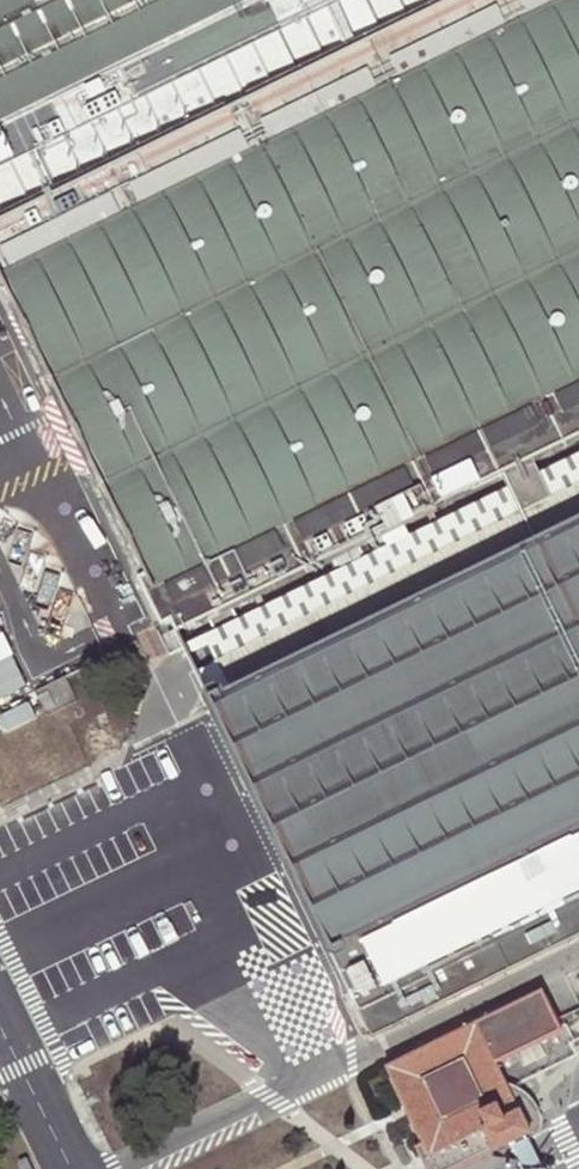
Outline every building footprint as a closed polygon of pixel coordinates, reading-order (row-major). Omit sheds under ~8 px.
[(499,469),(531,454),(578,430),(578,0),(0,0),(0,291),(4,289),(142,572),(136,576),(159,624),(167,620),(172,627),(499,469)] [(538,471),(551,496),(578,483),(578,452),(538,471)] [(499,469),(506,486),(520,511),(551,496),(538,471),(531,454),(499,469)] [(578,935),(578,483),(551,496),(520,511),(215,658),(226,684),(205,694),(212,710),(371,1039),(543,953),(578,935)] [(208,645),(215,658),(520,511),(506,486),(202,633),(208,645)] [(0,636),(0,693),(28,680),(7,633),(0,636)] [(34,695),(46,718),(77,702),(65,679),(34,695)] [(413,1144),(420,1157),(519,1110),(509,1088),(496,1062),(559,1032),(553,1020),(539,990),(384,1066),(405,1111),(419,1140),(413,1144)] [(519,1110),(420,1157),(425,1168),(455,1168),(532,1132),(520,1109),(519,1110)] [(26,1156),(17,1160),(21,1168),(32,1168),(26,1156)]
